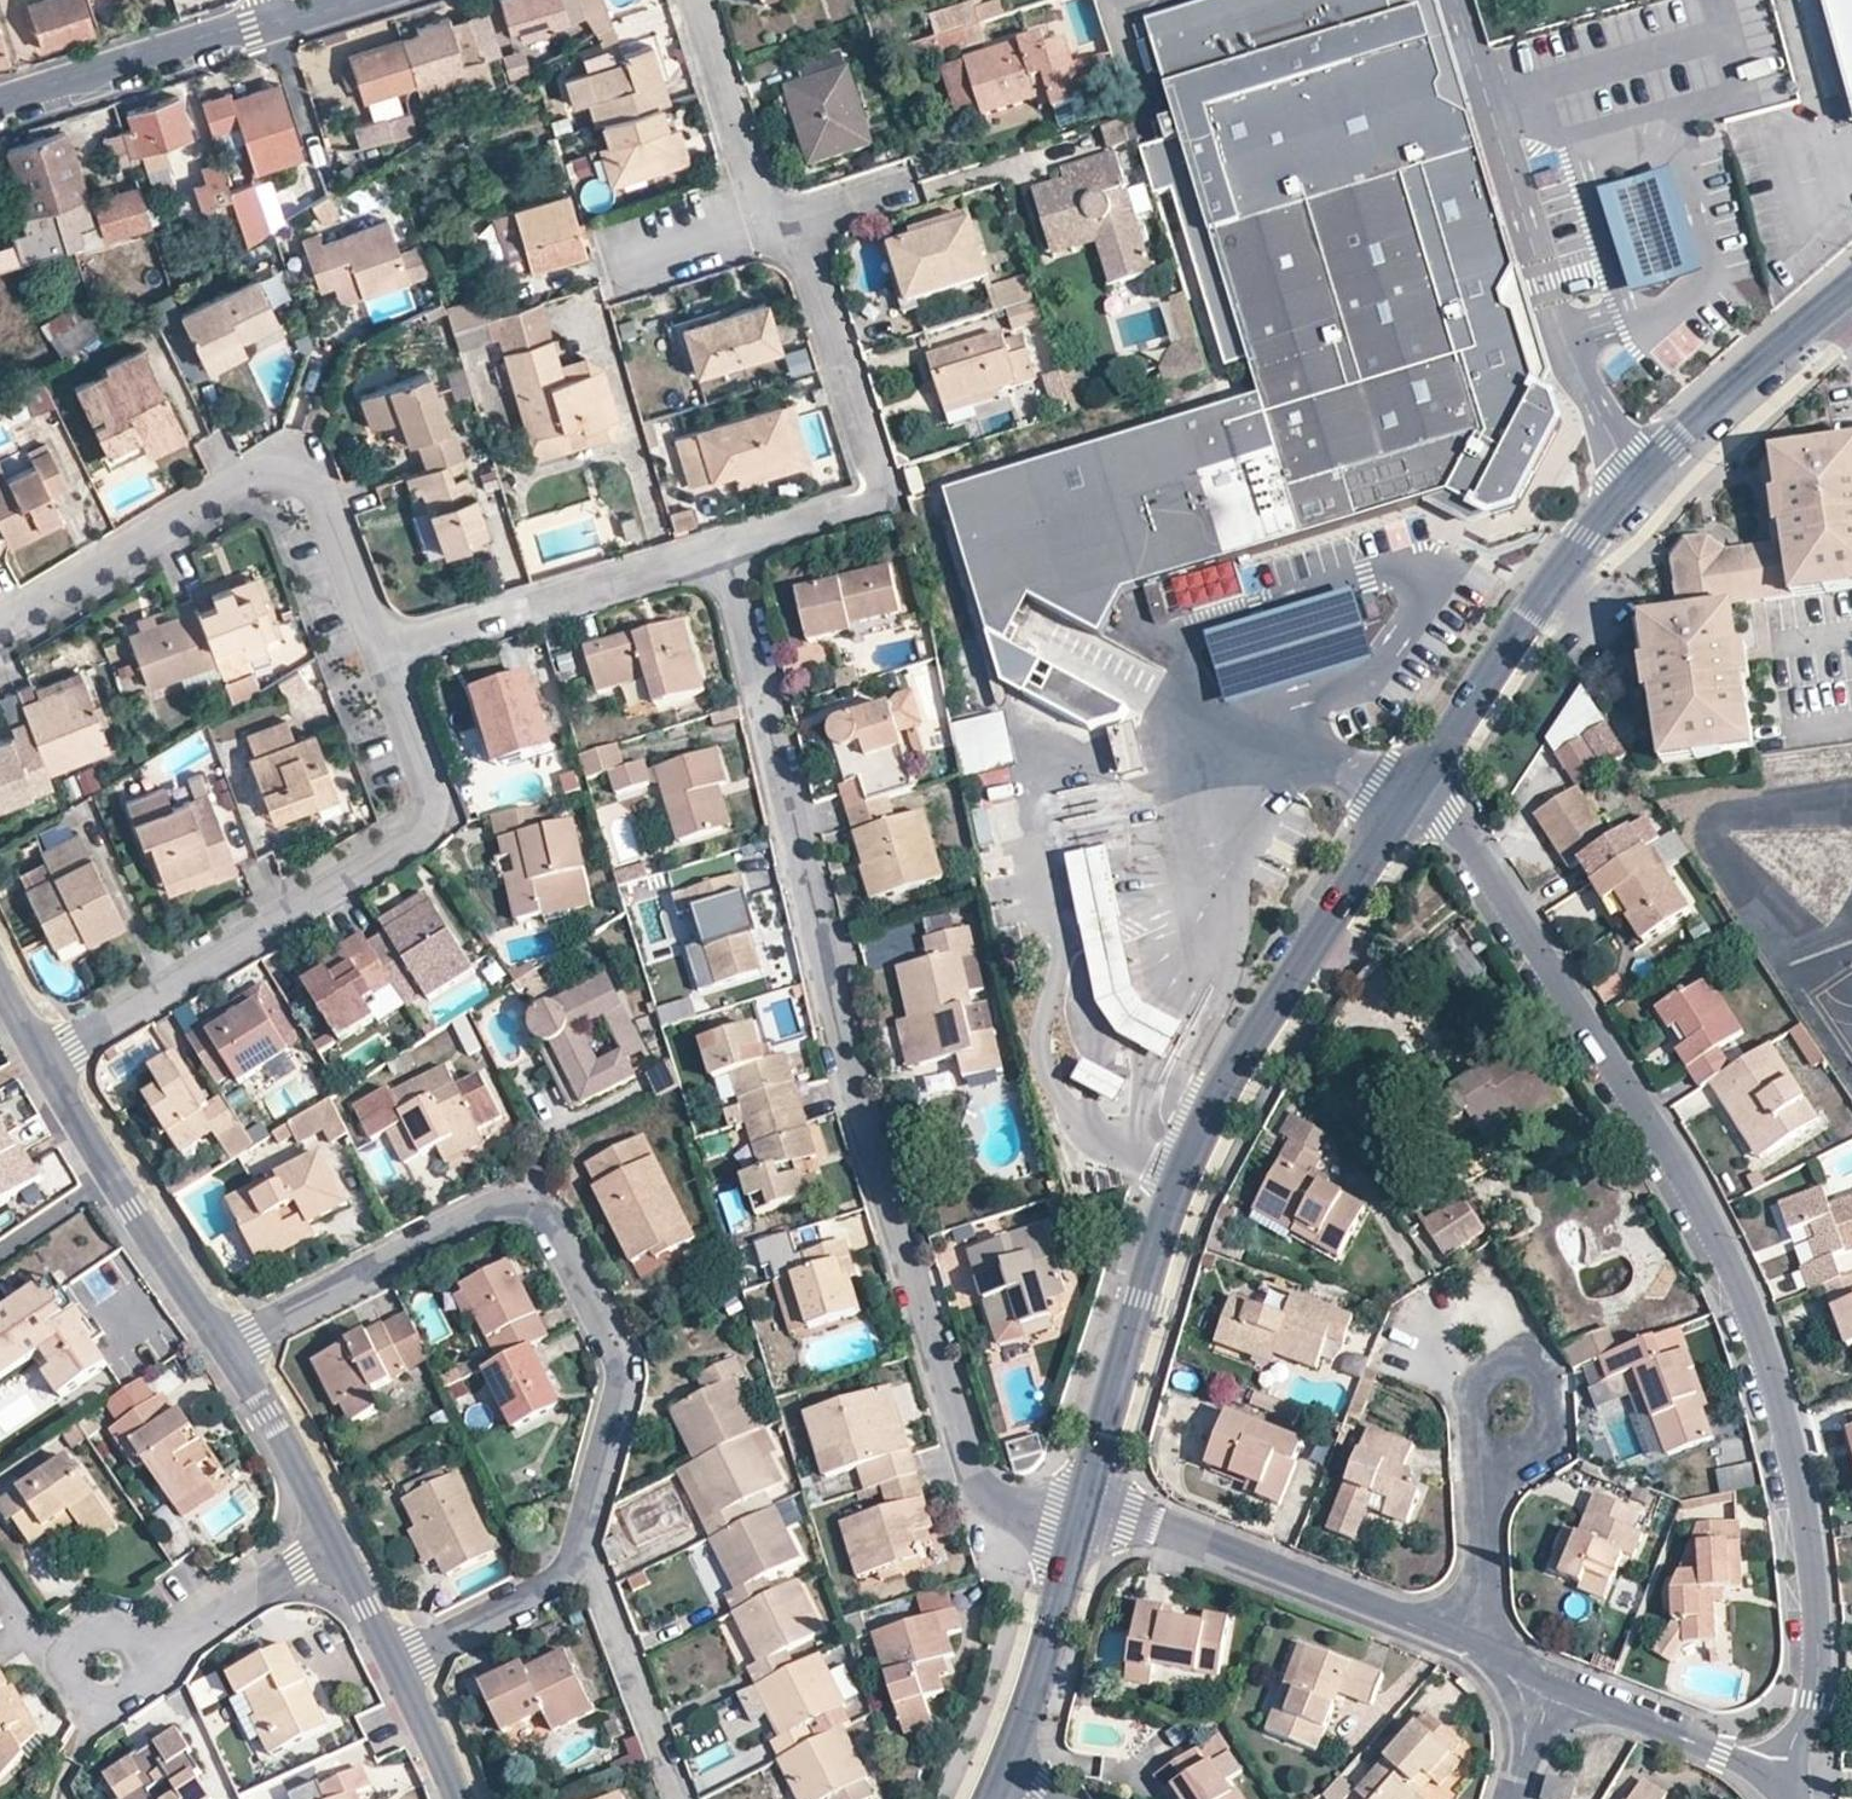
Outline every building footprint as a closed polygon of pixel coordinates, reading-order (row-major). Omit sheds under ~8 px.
[(40,46),(89,31),(79,0),(43,0),(27,5),(40,46)] [(510,38),(518,35),(520,41),(547,33),(545,26),(583,14),(579,0),(499,0),(510,38)] [(583,14),(593,30),(608,22),(601,0),(579,0),(583,14)] [(1450,493),(1463,500),(1491,516),(1515,506),(1562,422),(1554,396),(1538,391),(1515,315),(1505,310),(1501,296),(1506,287),(1516,269),(1470,118),(1443,104),(1439,91),(1444,81),(1422,11),(1394,19),(1388,0),(1282,0),(1152,40),(1175,117),(1161,121),(1167,142),(1182,137),(1250,362),(1261,397),(1214,411),(1201,415),(945,492),(988,633),(1006,643),(1030,599),(1100,636),(1123,592),(1450,493)] [(1147,22),(1152,40),(1282,0),(1225,0),(1147,22)] [(1470,118),(1434,0),(1388,0),(1394,19),(1422,11),(1444,81),(1439,91),(1443,104),(1470,118)] [(1851,106),(1851,0),(1823,0),(1851,106)] [(932,18),(937,37),(961,29),(978,24),(971,5),(932,18)] [(466,18),(479,57),(494,53),(481,12),(466,18)] [(479,57),(466,18),(447,24),(446,18),(416,27),(417,33),(431,75),(436,88),(465,78),(460,62),(479,57)] [(937,37),(942,51),(966,45),(961,29),(937,37)] [(413,78),(410,82),(431,75),(417,33),(401,38),(413,78)] [(1053,105),(1063,135),(1084,129),(1076,104),(1114,93),(1103,56),(1074,65),(1066,42),(1047,48),(1043,35),(966,60),(983,115),(1039,98),(1037,92),(1048,88),(1053,105)] [(363,97),(410,82),(413,78),(401,38),(350,56),(354,68),(359,84),(363,97)] [(667,100),(650,46),(622,53),(624,60),(563,79),(571,104),(585,99),(592,124),(601,120),(657,103),(667,100)] [(870,141),(840,48),(801,60),(807,80),(804,81),(815,118),(800,122),(812,159),(870,141)] [(496,58),(504,85),(523,73),(517,52),(496,58)] [(958,122),(983,115),(966,60),(941,67),(958,122)] [(359,84),(354,68),(340,72),(346,89),(359,84)] [(815,118),(804,81),(789,86),(800,122),(815,118)] [(260,96),(280,91),(278,82),(258,88),(260,96)] [(300,155),(280,91),(260,96),(258,88),(230,98),(228,90),(199,99),(212,142),(241,135),(252,170),(300,155)] [(1053,105),(1048,88),(1037,92),(1039,98),(1043,108),(1053,105)] [(129,161),(129,162),(141,159),(143,168),(166,162),(161,145),(189,136),(176,96),(123,112),(129,128),(119,131),(129,161)] [(608,144),(617,172),(649,162),(653,173),(686,162),(677,133),(661,138),(657,127),(664,124),(657,103),(601,120),(608,144)] [(353,122),(359,142),(390,132),(391,135),(414,127),(406,106),(385,112),(353,122)] [(661,138),(677,133),(673,121),(664,124),(657,127),(661,138)] [(1104,128),(1110,151),(1127,145),(1121,122),(1104,128)] [(33,138),(54,205),(81,197),(84,196),(64,129),(33,138)] [(103,136),(111,166),(129,161),(119,131),(103,136)] [(1182,137),(1167,142),(1142,149),(1156,195),(1174,190),(1228,369),(1250,362),(1182,137)] [(0,247),(0,268),(67,247),(57,215),(54,205),(33,138),(5,147),(26,214),(20,216),(27,239),(0,247)] [(617,172),(608,144),(597,147),(610,186),(653,173),(649,162),(617,172)] [(1034,191),(1051,247),(1109,229),(1124,282),(1151,275),(1116,155),(1060,172),(1064,182),(1034,191)] [(227,188),(218,160),(200,166),(204,181),(191,184),(198,205),(202,204),(229,196),(227,188)] [(143,168),(150,191),(174,183),(166,162),(143,168)] [(1623,292),(1698,272),(1670,167),(1595,187),(1623,292)] [(303,177),(311,202),(325,194),(318,171),(303,177)] [(604,174),(576,183),(583,204),(611,195),(604,174)] [(251,181),(267,229),(271,227),(280,222),(264,176),(251,181)] [(232,205),(244,243),(267,229),(251,181),(227,188),(229,196),(232,205)] [(143,206),(136,185),(94,198),(91,207),(97,221),(143,206)] [(512,209),(530,266),(584,250),(565,192),(512,209)] [(311,202),(308,204),(318,221),(335,211),(325,194),(311,202)] [(205,215),(223,213),(223,208),(232,205),(229,196),(202,204),(205,215)] [(81,197),(54,205),(57,215),(67,212),(85,208),(81,197)] [(143,206),(97,221),(102,239),(149,224),(143,206)] [(525,253),(512,209),(493,214),(507,259),(525,253)] [(57,215),(67,247),(77,245),(67,212),(57,215)] [(432,267),(423,238),(395,247),(385,219),(320,240),(317,232),(300,237),(316,287),(330,282),(352,275),(357,289),(359,294),(406,279),(405,276),(432,267)] [(893,241),(909,295),(917,292),(987,272),(972,219),(893,241)] [(1109,229),(1051,247),(1054,258),(1098,246),(1110,287),(1124,282),(1109,229)] [(266,297),(286,292),(280,267),(260,272),(266,297)] [(352,275),(330,282),(335,296),(357,289),(352,275)] [(274,319),(255,277),(178,313),(198,357),(238,337),(274,319)] [(994,290),(999,311),(1009,307),(1031,300),(1026,281),(994,290)] [(1170,300),(1183,344),(1199,339),(1186,294),(1170,300)] [(446,312),(451,329),(497,315),(491,299),(446,312)] [(46,337),(86,314),(79,300),(38,324),(46,337)] [(1009,307),(1014,327),(1037,320),(1031,300),(1009,307)] [(451,329),(457,350),(499,336),(516,390),(522,388),(540,443),(557,439),(560,451),(584,443),(580,431),(604,423),(587,370),(560,379),(557,366),(537,302),(497,315),(451,329)] [(685,328),(696,370),(775,347),(763,305),(723,317),(685,328)] [(100,332),(86,314),(46,337),(56,355),(100,332)] [(929,359),(944,405),(987,392),(990,404),(1003,399),(1000,389),(1035,378),(1023,339),(1004,346),(1001,336),(934,357),(929,359)] [(238,337),(198,357),(205,368),(245,349),(238,337)] [(1199,339),(1183,344),(1171,348),(1158,372),(1164,389),(1210,375),(1199,339)] [(89,423),(102,451),(138,433),(159,436),(178,427),(161,389),(140,398),(136,390),(147,386),(140,373),(147,363),(140,347),(103,365),(106,371),(73,386),(86,415),(96,410),(101,418),(89,423)] [(580,431),(584,443),(608,437),(618,419),(603,368),(582,358),(557,366),(560,379),(587,370),(604,423),(580,431)] [(161,389),(147,363),(140,373),(147,386),(136,390),(140,398),(161,389)] [(453,395),(471,388),(463,363),(444,368),(453,395)] [(1060,373),(1069,403),(1083,398),(1075,369),(1060,373)] [(431,387),(424,371),(356,395),(368,428),(385,421),(396,417),(405,441),(412,438),(423,467),(458,455),(448,425),(445,426),(436,403),(440,402),(434,386),(431,387)] [(1046,378),(1055,407),(1069,403),(1060,373),(1046,378)] [(19,386),(31,410),(50,400),(39,377),(19,386)] [(1201,415),(1214,411),(1206,387),(1194,390),(1201,415)] [(540,443),(522,388),(516,390),(536,458),(560,451),(557,439),(540,443)] [(987,392),(944,405),(948,416),(990,404),(987,392)] [(793,452),(733,469),(737,485),(810,463),(792,403),(779,406),(793,452)] [(676,437),(691,483),(733,469),(793,452),(779,406),(676,437)] [(393,444),(405,441),(396,417),(385,421),(393,444)] [(998,426),(1001,437),(1020,431),(1015,420),(998,426)] [(146,455),(184,436),(178,427),(159,436),(138,433),(102,451),(98,453),(105,467),(143,447),(146,455)] [(1756,557),(1745,559),(1726,562),(1724,550),(1703,537),(1684,540),(1671,558),(1678,612),(1653,615),(1658,657),(1652,658),(1656,689),(1651,690),(1659,751),(1692,746),(1693,757),(1721,753),(1720,741),(1752,736),(1743,679),(1737,680),(1734,664),(1722,665),(1720,649),(1732,646),(1726,605),(1750,602),(1762,599),(1791,595),(1790,582),(1822,578),(1823,590),(1850,586),(1849,573),(1851,573),(1851,500),(1849,481),(1851,481),(1851,441),(1782,451),(1787,492),(1782,492),(1785,525),(1781,525),(1785,553),(1756,557)] [(3,539),(56,514),(46,494),(65,485),(44,443),(24,452),(30,464),(5,476),(0,478),(0,533),(3,539)] [(1787,492),(1782,451),(1770,453),(1759,467),(1771,544),(1724,550),(1726,562),(1745,559),(1756,557),(1785,553),(1781,525),(1785,525),(1782,492),(1787,492)] [(486,537),(458,455),(423,467),(402,474),(408,493),(420,489),(441,552),(486,537)] [(484,490),(501,484),(496,466),(479,471),(484,490)] [(441,552),(420,489),(408,493),(431,555),(441,552)] [(690,507),(668,513),(674,532),(695,526),(690,507)] [(56,514),(3,539),(6,546),(59,522),(56,514)] [(798,590),(809,640),(853,630),(851,621),(899,610),(889,566),(841,577),(842,581),(798,590)] [(271,633),(253,576),(209,593),(212,605),(194,611),(214,661),(216,667),(266,651),(261,636),(271,633)] [(1790,582),(1791,595),(1823,590),(1822,578),(1790,582)] [(127,632),(145,686),(178,673),(214,661),(194,611),(189,597),(173,602),(177,616),(156,623),(143,627),(140,628),(127,632)] [(899,610),(851,621),(853,630),(901,620),(899,610)] [(143,627),(156,623),(152,612),(136,617),(140,628),(143,627)] [(1658,657),(1653,615),(1641,617),(1647,659),(1652,658),(1658,657)] [(705,691),(686,621),(652,630),(651,627),(585,645),(598,692),(622,686),(619,676),(646,669),(655,705),(705,691)] [(1720,649),(1722,665),(1734,664),(1737,680),(1743,679),(1749,679),(1744,645),(1732,646),(1720,649)] [(1656,689),(1652,658),(1647,659),(1640,659),(1644,691),(1651,690),(1656,689)] [(184,691),(220,677),(216,667),(214,661),(178,673),(184,691)] [(297,664),(275,678),(285,694),(307,680),(297,664)] [(655,705),(646,669),(619,676),(622,686),(640,681),(647,707),(655,705)] [(548,736),(532,676),(477,692),(483,713),(490,711),(501,750),(548,736)] [(227,681),(234,697),(245,693),(238,677),(227,681)] [(37,695),(40,702),(83,685),(81,678),(37,695)] [(106,747),(83,685),(40,702),(37,695),(34,685),(14,692),(18,702),(24,718),(43,771),(106,747)] [(1557,754),(1604,724),(1580,687),(1547,738),(1557,754)] [(905,748),(890,705),(838,720),(834,723),(831,726),(829,730),(829,733),(829,737),(830,741),(831,744),(833,746),(836,747),(844,751),(853,781),(846,783),(841,785),(848,809),(886,797),(879,773),(908,763),(903,749),(905,748)] [(740,706),(711,714),(712,725),(742,717),(740,706)] [(548,736),(501,750),(490,711),(483,713),(497,765),(552,750),(548,736)] [(1017,767),(1006,713),(950,725),(962,779),(1017,767)] [(1135,763),(1125,717),(1105,721),(1114,767),(1135,763)] [(49,785),(43,771),(24,718),(7,725),(9,733),(0,737),(0,803),(49,785)] [(335,796),(311,731),(292,738),(284,718),(244,734),(251,754),(260,750),(265,765),(251,770),(267,812),(310,796),(313,804),(335,796)] [(1604,724),(1557,754),(1577,786),(1605,768),(1624,755),(1604,724)] [(1720,741),(1721,753),(1754,748),(1752,736),(1720,741)] [(615,792),(651,782),(645,760),(625,766),(617,742),(580,753),(587,779),(609,772),(615,792)] [(1692,746),(1659,751),(1661,761),(1693,757),(1692,746)] [(853,781),(844,751),(836,747),(846,783),(853,781)] [(246,756),(251,770),(265,765),(260,750),(251,754),(246,756)] [(657,768),(678,841),(722,828),(710,788),(720,785),(726,783),(716,750),(657,768)] [(234,869),(198,772),(182,777),(189,795),(168,802),(161,785),(123,800),(136,835),(142,834),(160,881),(184,872),(188,884),(211,875),(212,878),(234,869)] [(560,778),(565,799),(579,795),(575,774),(560,778)] [(76,783),(80,793),(96,787),(93,777),(76,783)] [(710,788),(722,828),(732,826),(720,785),(710,788)] [(1548,837),(1570,867),(1580,860),(1592,881),(1596,879),(1641,850),(1625,824),(1610,835),(1577,786),(1541,811),(1556,833),(1548,837)] [(310,796),(267,812),(271,823),(314,807),(313,804),(310,796)] [(942,879),(923,812),(893,821),(886,797),(848,809),(855,833),(862,831),(872,863),(863,866),(873,899),(942,879)] [(995,841),(992,805),(974,806),(977,843),(995,841)] [(590,895),(576,823),(537,829),(532,807),(493,815),(498,841),(501,840),(504,857),(515,855),(519,875),(509,877),(517,920),(544,915),(542,905),(590,895)] [(872,863),(862,831),(855,833),(854,833),(863,866),(872,863)] [(23,888),(50,944),(78,930),(83,942),(121,924),(77,833),(39,851),(44,861),(50,875),(23,888)] [(1652,843),(1644,848),(1660,872),(1667,867),(1652,843)] [(1632,917),(1647,940),(1695,907),(1667,867),(1660,872),(1644,848),(1641,850),(1596,879),(1592,881),(1606,902),(1617,895),(1632,917)] [(1076,911),(1079,923),(1097,1006),(1106,1019),(1118,1036),(1156,1058),(1164,1063),(1185,1026),(1175,1020),(1147,1004),(1136,989),(1135,982),(1121,915),(1119,903),(1113,879),(1107,851),(1066,858),(1072,887),(1076,911)] [(17,874),(23,888),(50,875),(44,861),(17,874)] [(616,873),(619,885),(648,876),(645,865),(616,873)] [(184,872),(160,881),(164,893),(188,884),(184,872)] [(740,873),(670,894),(687,949),(691,948),(703,987),(761,970),(753,943),(750,931),(757,929),(740,873)] [(379,921),(385,931),(431,903),(424,893),(379,921)] [(590,895),(542,905),(544,915),(592,906),(590,895)] [(1632,917),(1617,895),(1606,902),(1620,925),(1632,917)] [(367,942),(400,994),(418,984),(426,997),(428,999),(473,971),(431,903),(385,931),(367,942)] [(757,929),(750,931),(753,943),(764,940),(760,928),(757,929)] [(909,1017),(920,1065),(960,1056),(965,1077),(1002,1069),(993,1030),(971,1035),(965,1011),(972,1009),(960,958),(975,955),(969,928),(924,938),(929,959),(897,966),(909,1017)] [(1461,929),(1442,938),(1465,983),(1484,973),(1461,929)] [(304,983),(339,1040),(377,1018),(380,1024),(408,1006),(400,994),(367,942),(362,932),(342,945),(348,956),(304,983)] [(297,973),(304,983),(348,956),(342,945),(297,973)] [(589,985),(593,992),(610,983),(607,976),(589,985)] [(1743,1032),(1718,993),(1713,996),(1703,980),(1684,992),(1682,989),(1654,1006),(1669,1029),(1674,1026),(1685,1043),(1675,1049),(1699,1087),(1710,1079),(1729,1067),(1717,1047),(1743,1032)] [(642,1049),(610,983),(593,992),(589,985),(540,1008),(536,1011),(533,1016),(531,1020),(530,1026),(531,1030),(534,1036),(537,1040),(541,1042),(546,1044),(553,1043),(582,1104),(637,1077),(627,1056),(642,1049)] [(418,984),(400,994),(408,1006),(426,997),(418,984)] [(204,1026),(186,1038),(216,1084),(233,1073),(238,1082),(290,1051),(259,1002),(209,1033),(204,1026)] [(965,1011),(971,1035),(993,1030),(988,1006),(972,1009),(965,1011)] [(451,1022),(455,1030),(467,1023),(463,1015),(451,1022)] [(920,1065),(909,1017),(897,1020),(908,1068),(920,1065)] [(421,1028),(427,1038),(439,1030),(431,1021),(421,1028)] [(455,1030),(468,1055),(481,1048),(467,1023),(455,1030)] [(1789,1030),(1810,1066),(1825,1057),(1802,1023),(1789,1030)] [(733,1072),(747,1121),(801,1106),(785,1053),(765,1060),(753,1024),(718,1033),(719,1035),(703,1040),(715,1077),(733,1072)] [(314,1045),(323,1059),(337,1050),(329,1036),(314,1045)] [(1804,1099),(1769,1043),(1729,1067),(1710,1079),(1723,1100),(1735,1092),(1749,1114),(1745,1117),(1767,1151),(1805,1128),(1791,1106),(1804,1099)] [(1414,1090),(1462,1164),(1558,1102),(1520,1046),(1478,1075),(1459,1087),(1450,1074),(1447,1069),(1443,1071),(1414,1090)] [(210,1103),(179,1053),(151,1071),(161,1087),(145,1098),(180,1152),(214,1132),(218,1139),(241,1124),(223,1095),(210,1103)] [(657,1093),(681,1084),(672,1059),(647,1069),(657,1093)] [(1120,1108),(1133,1085),(1096,1066),(1087,1060),(1075,1084),(1086,1090),(1120,1108)] [(1459,1087),(1478,1075),(1469,1062),(1450,1074),(1459,1087)] [(383,1127),(402,1164),(437,1147),(452,1140),(456,1148),(480,1136),(461,1097),(457,1090),(446,1066),(391,1093),(389,1088),(369,1098),(383,1127)] [(457,1090),(461,1097),(479,1132),(503,1120),(481,1077),(457,1090)] [(1767,1151),(1745,1117),(1749,1114),(1735,1092),(1723,1100),(1759,1156),(1767,1151)] [(278,1130),(292,1145),(320,1128),(328,1140),(346,1131),(329,1098),(278,1130)] [(383,1127),(369,1098),(355,1105),(370,1135),(383,1127)] [(1791,1106),(1805,1128),(1817,1120),(1804,1099),(1791,1106)] [(747,1121),(762,1171),(745,1176),(756,1212),(770,1208),(770,1209),(805,1198),(795,1161),(815,1155),(801,1106),(747,1121)] [(40,1172),(21,1141),(17,1143),(0,1115),(0,1196),(40,1172)] [(1293,1139),(1321,1155),(1332,1134),(1304,1119),(1293,1139)] [(241,1124),(218,1139),(231,1159),(254,1145),(241,1124)] [(594,1189),(632,1263),(653,1253),(668,1245),(671,1251),(696,1239),(643,1135),(586,1163),(598,1187),(594,1189)] [(452,1140),(437,1147),(445,1164),(485,1144),(480,1136),(456,1148),(452,1140)] [(1293,1139),(1260,1198),(1300,1222),(1295,1231),(1336,1254),(1364,1204),(1323,1181),(1320,1187),(1307,1180),(1310,1174),(1321,1155),(1293,1139)] [(347,1206),(322,1154),(226,1202),(252,1254),(309,1225),(347,1206)] [(1320,1187),(1323,1181),(1310,1174),(1307,1180),(1320,1187)] [(1047,1181),(1050,1190),(1061,1188),(1058,1178),(1047,1181)] [(737,1186),(718,1192),(731,1233),(749,1227),(737,1186)] [(1828,1206),(1822,1188),(1779,1204),(1789,1231),(1804,1225),(1812,1222),(1818,1238),(1810,1241),(1817,1260),(1799,1267),(1808,1291),(1825,1284),(1841,1278),(1833,1254),(1851,1247),(1851,1197),(1828,1206)] [(1447,1205),(1460,1223),(1474,1214),(1461,1195),(1447,1205)] [(1300,1222),(1260,1198),(1255,1208),(1295,1231),(1300,1222)] [(1460,1223),(1447,1205),(1424,1221),(1443,1256),(1484,1230),(1474,1214),(1460,1223)] [(1502,1240),(1513,1227),(1499,1217),(1490,1229),(1497,1236),(1502,1240)] [(1812,1222),(1804,1225),(1810,1241),(1818,1238),(1812,1222)] [(309,1225),(252,1254),(259,1269),(317,1239),(309,1225)] [(1066,1292),(1047,1225),(969,1249),(978,1281),(989,1276),(995,1294),(983,1297),(992,1325),(1019,1316),(1021,1326),(1024,1325),(1051,1317),(1045,1297),(1066,1292)] [(790,1229),(753,1240),(761,1266),(769,1264),(774,1280),(792,1275),(807,1327),(854,1313),(844,1279),(852,1277),(856,1276),(845,1240),(797,1253),(790,1229)] [(668,1245),(653,1253),(656,1259),(671,1251),(668,1245)] [(1676,1275),(1666,1256),(1644,1291),(1646,1300),(1662,1300),(1676,1275)] [(474,1312),(498,1361),(529,1346),(547,1336),(508,1262),(461,1286),(464,1292),(474,1312)] [(1825,1284),(1847,1345),(1851,1343),(1851,1274),(1841,1278),(1825,1284)] [(789,1332),(807,1327),(792,1275),(774,1280),(789,1332)] [(983,1297),(995,1294),(989,1276),(978,1281),(983,1297)] [(852,1277),(844,1279),(854,1313),(862,1311),(852,1277)] [(38,1287),(0,1312),(0,1376),(1,1377),(34,1356),(41,1351),(51,1365),(43,1370),(57,1391),(104,1361),(79,1324),(74,1327),(66,1316),(76,1310),(60,1286),(45,1297),(38,1287)] [(462,1318),(474,1312),(464,1292),(452,1297),(462,1318)] [(1232,1297),(1215,1341),(1257,1358),(1261,1347),(1274,1351),(1316,1367),(1328,1337),(1343,1342),(1353,1315),(1293,1293),(1284,1316),(1232,1297)] [(66,1316),(74,1327),(79,1324),(83,1321),(76,1310),(66,1316)] [(408,1313),(383,1325),(407,1373),(431,1360),(408,1313)] [(998,1344),(1026,1336),(1024,1325),(1021,1326),(1019,1316),(992,1325),(998,1344)] [(1053,1328),(1051,1317),(1024,1325),(1026,1336),(1053,1328)] [(407,1373),(383,1325),(312,1362),(336,1408),(341,1406),(350,1424),(381,1407),(373,1390),(407,1373)] [(1620,1349),(1602,1356),(1610,1379),(1635,1369),(1667,1453),(1713,1436),(1702,1407),(1689,1371),(1695,1369),(1687,1349),(1679,1326),(1620,1349)] [(1560,1347),(1574,1368),(1602,1356),(1620,1349),(1608,1327),(1560,1347)] [(483,1369),(514,1430),(560,1406),(529,1346),(498,1361),(485,1368),(483,1369)] [(1687,1349),(1695,1369),(1702,1367),(1694,1346),(1687,1349)] [(1274,1351),(1261,1347),(1257,1358),(1270,1363),(1274,1351)] [(34,1356),(43,1370),(51,1365),(41,1351),(34,1356)] [(459,1368),(465,1379),(483,1369),(485,1368),(480,1357),(459,1368)] [(761,1429),(735,1378),(744,1374),(735,1357),(696,1376),(704,1393),(680,1405),(691,1429),(681,1434),(695,1461),(752,1434),(761,1429)] [(1689,1371),(1702,1407),(1709,1404),(1695,1369),(1689,1371)] [(122,1423),(109,1431),(137,1470),(147,1464),(174,1506),(208,1483),(199,1468),(209,1460),(199,1444),(191,1448),(184,1438),(194,1432),(178,1409),(175,1412),(163,1394),(154,1401),(141,1381),(108,1403),(122,1423)] [(878,1391),(889,1431),(902,1427),(891,1387),(878,1391)] [(805,1412),(825,1476),(856,1466),(863,1490),(880,1485),(917,1474),(902,1427),(889,1431),(878,1391),(805,1412)] [(670,1410),(681,1434),(691,1429),(680,1405),(670,1410)] [(1227,1411),(1206,1463),(1250,1479),(1264,1485),(1259,1495),(1278,1503),(1303,1442),(1227,1411)] [(76,1424),(85,1438),(99,1428),(90,1415),(76,1424)] [(1369,1426),(1330,1527),(1357,1539),(1369,1508),(1375,1493),(1390,1498),(1384,1514),(1407,1524),(1419,1492),(1411,1468),(1404,1465),(1412,1443),(1369,1426)] [(184,1438),(191,1448),(199,1444),(200,1441),(194,1432),(184,1438)] [(777,1485),(752,1434),(695,1461),(688,1465),(700,1490),(709,1486),(722,1512),(713,1517),(702,1522),(710,1538),(760,1514),(751,1497),(777,1485)] [(1020,1447),(1023,1456),(1036,1453),(1033,1443),(1020,1447)] [(71,1458),(0,1505),(0,1512),(9,1525),(14,1521),(29,1543),(47,1532),(72,1515),(78,1523),(86,1536),(112,1519),(71,1458)] [(494,1552),(456,1473),(446,1478),(441,1468),(404,1487),(408,1497),(439,1558),(448,1575),(494,1552)] [(840,1522),(857,1578),(878,1571),(920,1558),(917,1548),(913,1535),(928,1530),(933,1528),(917,1474),(880,1485),(888,1509),(840,1522)] [(1264,1485),(1250,1479),(1245,1490),(1259,1495),(1264,1485)] [(208,1483),(174,1506),(183,1520),(218,1498),(208,1483)] [(700,1490),(713,1517),(722,1512),(709,1486),(700,1490)] [(1639,1510),(1594,1492),(1587,1510),(1597,1514),(1588,1536),(1578,1532),(1563,1526),(1547,1567),(1581,1582),(1579,1588),(1603,1598),(1623,1551),(1635,1556),(1644,1532),(1632,1528),(1639,1510)] [(1390,1498),(1375,1493),(1369,1508),(1384,1514),(1390,1498)] [(424,1566),(439,1558),(408,1497),(401,1500),(414,1528),(407,1531),(424,1566)] [(799,1558),(774,1507),(760,1514),(710,1538),(723,1564),(731,1560),(744,1586),(736,1590),(724,1596),(732,1612),(772,1592),(763,1575),(799,1558)] [(1597,1514),(1587,1510),(1578,1532),(1588,1536),(1597,1514)] [(72,1515),(47,1532),(53,1540),(78,1523),(72,1515)] [(112,1519),(86,1536),(92,1545),(118,1527),(112,1519)] [(1672,1594),(1672,1622),(1684,1643),(1688,1642),(1716,1641),(1716,1603),(1716,1590),(1725,1590),(1743,1588),(1741,1524),(1697,1525),(1672,1594)] [(913,1535),(917,1548),(931,1543),(928,1530),(913,1535)] [(923,1569),(920,1558),(878,1571),(881,1581),(923,1569)] [(210,1575),(222,1568),(216,1560),(204,1567),(210,1575)] [(723,1564),(736,1590),(744,1586),(731,1560),(723,1564)] [(1637,1612),(1646,1589),(1618,1578),(1609,1600),(1637,1612)] [(822,1632),(796,1580),(772,1592),(732,1612),(744,1635),(751,1632),(765,1659),(757,1663),(747,1668),(756,1685),(795,1666),(786,1649),(822,1632)] [(948,1584),(917,1594),(925,1618),(955,1609),(948,1584)] [(1716,1590),(1716,1603),(1724,1603),(1725,1590),(1716,1590)] [(1139,1602),(1126,1680),(1151,1684),(1155,1664),(1218,1675),(1228,1617),(1205,1614),(1204,1622),(1161,1614),(1162,1607),(1139,1602)] [(873,1634),(901,1724),(930,1715),(925,1697),(944,1692),(939,1676),(948,1673),(944,1658),(956,1654),(949,1634),(962,1630),(955,1609),(925,1618),(873,1634)] [(1672,1622),(1651,1652),(1672,1666),(1688,1642),(1684,1643),(1672,1622)] [(744,1635),(757,1663),(765,1659),(751,1632),(744,1635)] [(230,1695),(259,1753),(327,1720),(288,1640),(229,1669),(239,1691),(230,1695)] [(1293,1688),(1309,1646),(1299,1643),(1283,1685),(1293,1688)] [(1283,1685),(1267,1730),(1317,1750),(1339,1691),(1371,1702),(1382,1673),(1309,1646),(1293,1688),(1283,1685)] [(480,1685),(503,1731),(545,1713),(553,1729),(593,1710),(565,1651),(526,1671),(522,1664),(480,1685)] [(756,1685),(737,1694),(749,1719),(767,1710),(777,1705),(790,1732),(780,1737),(771,1741),(779,1759),(788,1755),(818,1740),(809,1722),(844,1706),(819,1654),(795,1666),(756,1685)] [(1,1667),(0,1668),(0,1777),(25,1756),(21,1750),(39,1735),(20,1702),(13,1705),(5,1692),(12,1688),(1,1667)] [(5,1692),(13,1705),(20,1702),(12,1688),(5,1692)] [(767,1710),(780,1737),(790,1732),(777,1705),(767,1710)] [(1357,1791),(1366,1798),(1416,1798),(1423,1790),(1416,1784),(1426,1772),(1433,1779),(1439,1785),(1461,1760),(1451,1751),(1460,1741),(1428,1712),(1357,1791)] [(930,1715),(901,1724),(905,1735),(934,1726),(930,1715)] [(194,1771),(197,1770),(186,1752),(190,1749),(176,1726),(156,1739),(160,1746),(142,1758),(137,1751),(136,1750),(101,1772),(118,1798),(117,1798),(212,1798),(194,1771)] [(799,1798),(865,1798),(872,1796),(865,1780),(866,1779),(842,1729),(818,1740),(788,1755),(800,1778),(791,1783),(799,1798)] [(137,1751),(142,1758),(160,1746),(156,1739),(137,1751)] [(1170,1798),(1244,1798),(1238,1789),(1232,1793),(1211,1761),(1207,1763),(1197,1748),(1155,1776),(1170,1798)] [(779,1759),(791,1783),(800,1778),(788,1755),(779,1759)] [(354,1793),(369,1787),(361,1769),(318,1788),(323,1798),(356,1798),(354,1793)] [(1426,1772),(1416,1784),(1423,1790),(1433,1779),(1426,1772)] [(1341,1775),(1323,1795),(1326,1798),(1346,1798),(1355,1788),(1341,1775)] [(1542,1798),(1571,1798),(1575,1785),(1549,1777),(1542,1798)] [(1630,1798),(1663,1798),(1665,1795),(1643,1779),(1630,1798)] [(1416,1798),(1431,1798),(1432,1798),(1423,1790),(1416,1798)]
